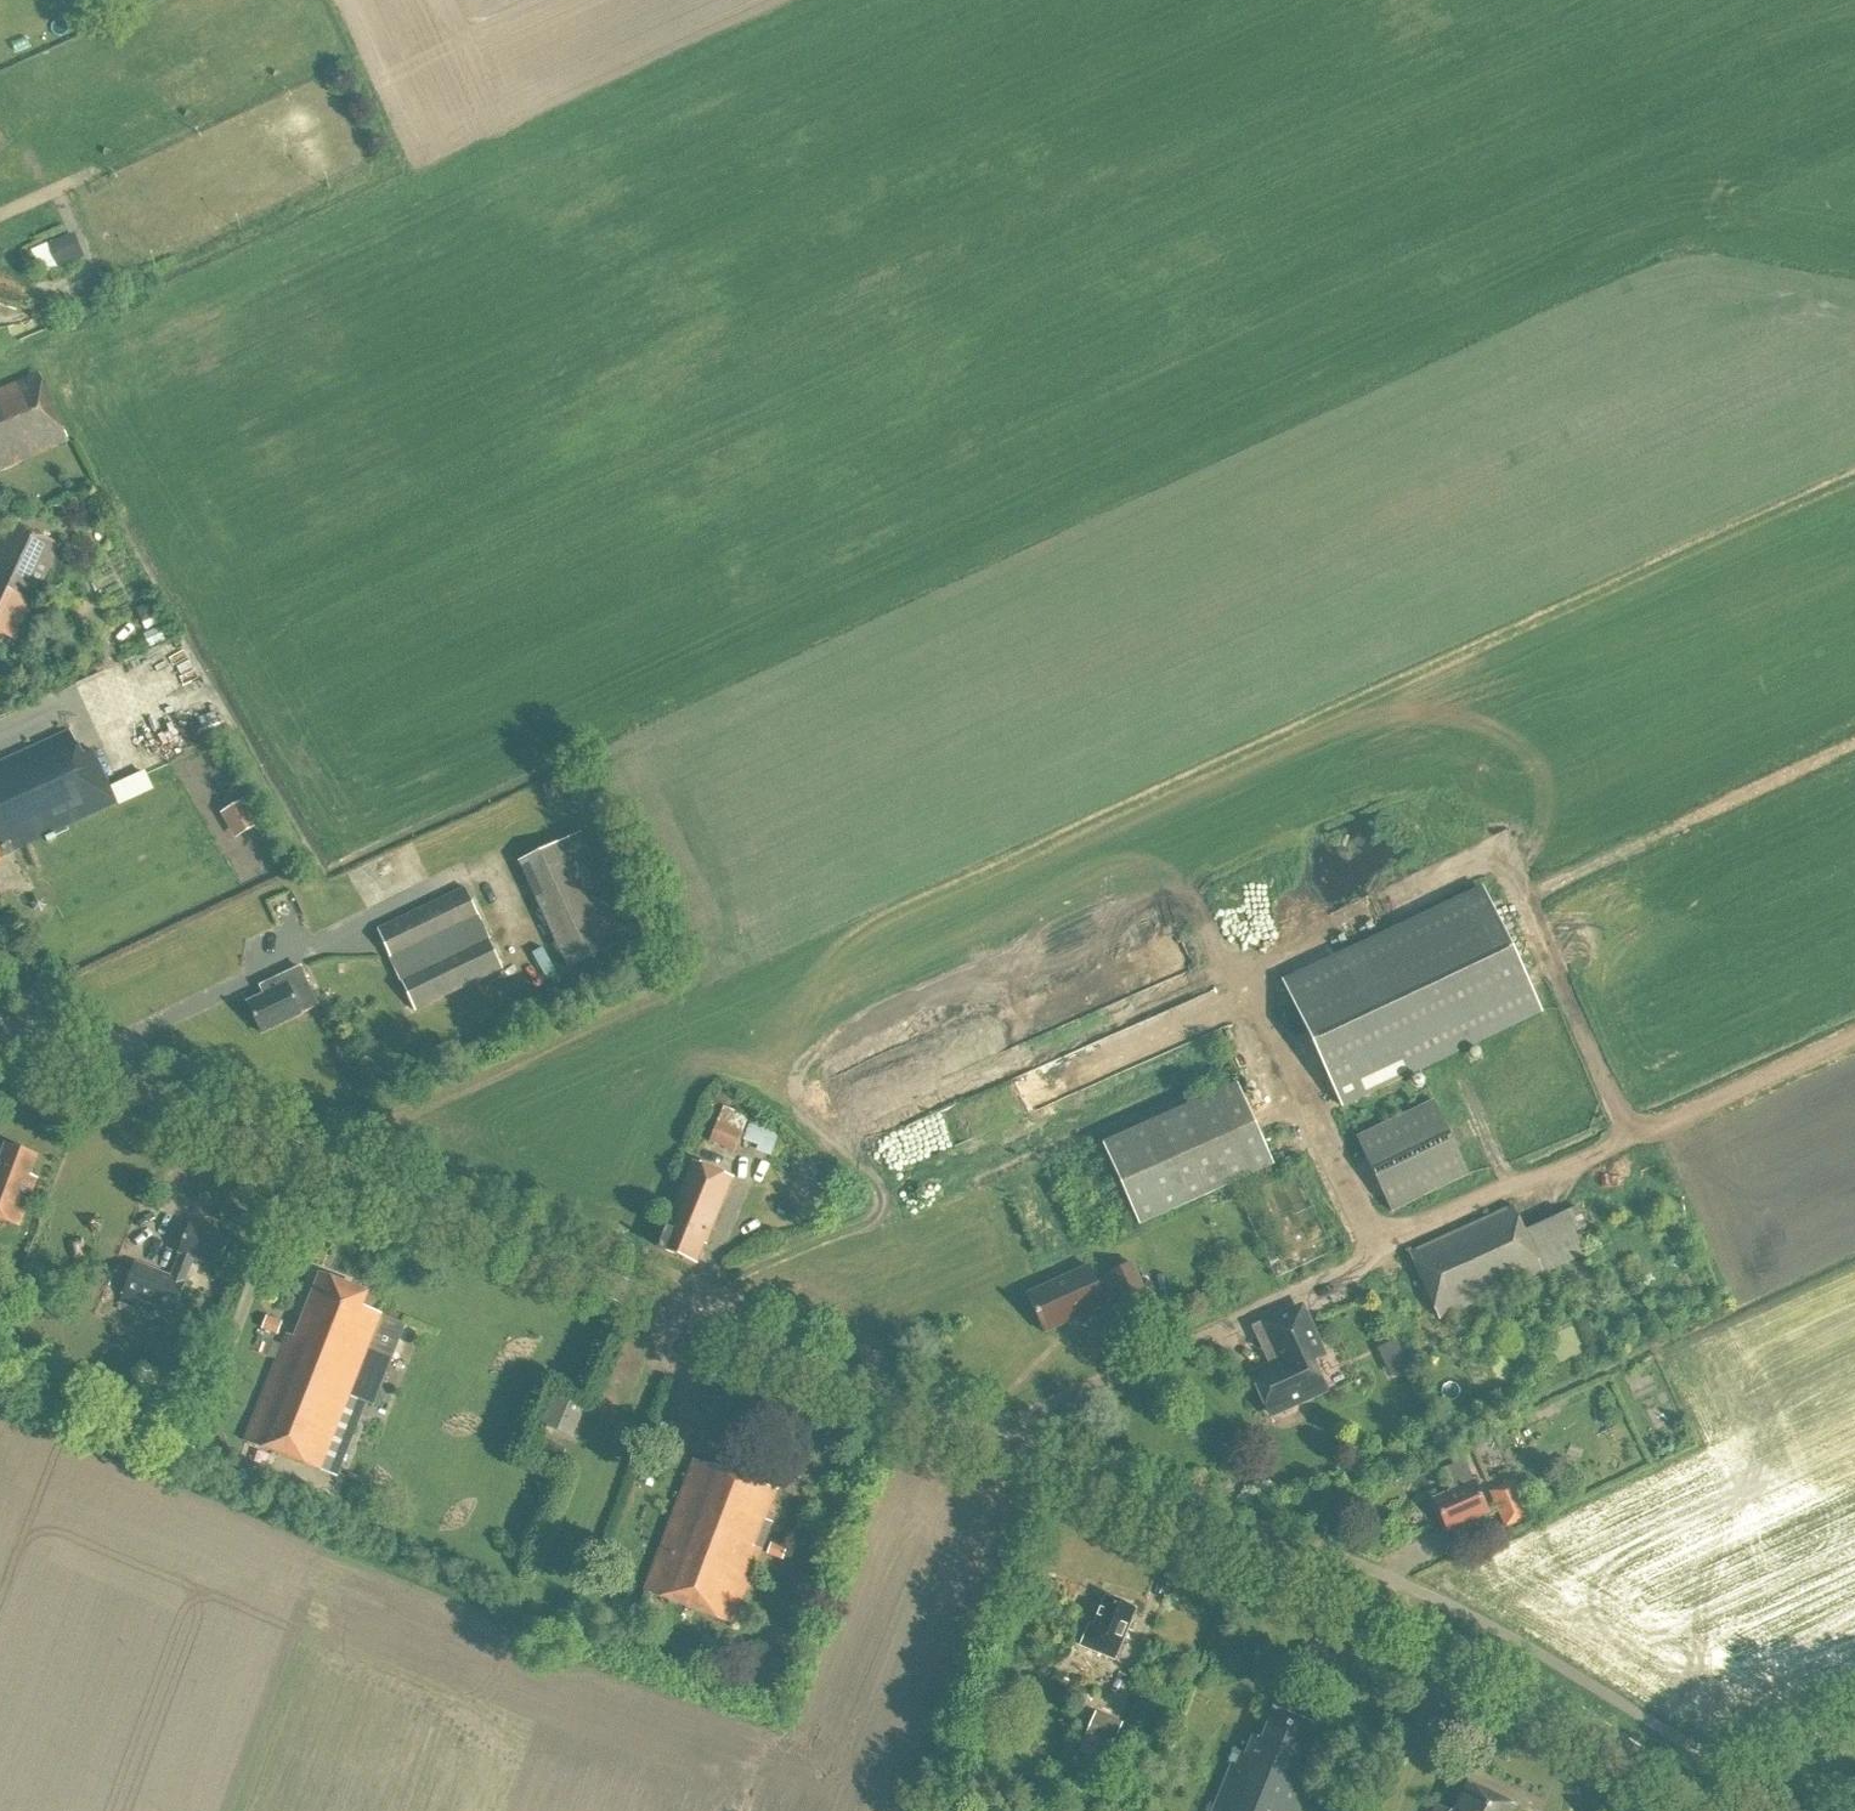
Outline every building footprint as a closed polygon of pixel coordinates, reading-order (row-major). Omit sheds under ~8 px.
[(85,258),(74,234),(48,245),(58,270),(85,258)] [(69,442),(38,374),(0,391),(0,473),(69,442)] [(16,642),(59,547),(11,524),(0,547),(0,635),(16,642)] [(117,805),(92,752),(82,756),(71,732),(0,765),(0,858),(117,805)] [(228,812),(243,838),(268,825),(254,798),(228,812)] [(580,834),(519,863),(569,968),(630,939),(580,834)] [(465,889),(378,932),(416,1012),(504,970),(465,889)] [(1410,1072),(1539,1011),(1483,892),(1284,985),(1342,1108),(1412,1076),(1410,1072)] [(247,1004),(262,1035),(302,1016),(319,1007),(301,970),(266,986),(270,994),(247,1004)] [(1235,1085),(1101,1146),(1138,1227),(1272,1166),(1235,1085)] [(1361,1140),(1394,1210),(1473,1173),(1439,1102),(1361,1140)] [(709,1143),(734,1154),(749,1119),(724,1108),(709,1143)] [(19,1228),(37,1180),(30,1177),(38,1157),(6,1145),(0,1160),(0,1221),(19,1228)] [(667,1231),(659,1249),(697,1265),(704,1246),(705,1247),(733,1179),(693,1163),(665,1230),(667,1231)] [(1439,1321),(1584,1255),(1566,1213),(1524,1232),(1513,1206),(1408,1253),(1439,1321)] [(180,1255),(171,1278),(185,1284),(194,1261),(218,1270),(229,1241),(189,1225),(178,1254),(180,1255)] [(155,1307),(166,1277),(135,1265),(123,1294),(155,1307)] [(1089,1268),(1027,1296),(1045,1334),(1106,1306),(1105,1304),(1118,1298),(1125,1314),(1149,1303),(1132,1265),(1095,1282),(1089,1268)] [(380,1315),(362,1308),(367,1294),(319,1276),(295,1338),(287,1335),(245,1443),(336,1478),(365,1403),(373,1406),(405,1325),(380,1315)] [(1253,1377),(1270,1415),(1278,1411),(1283,1413),(1292,1409),(1293,1404),(1323,1391),(1308,1356),(1319,1351),(1300,1311),(1265,1327),(1279,1358),(1276,1367),(1253,1377)] [(1400,1374),(1418,1365),(1404,1338),(1386,1348),(1400,1374)] [(584,1407),(551,1393),(538,1425),(570,1439),(584,1407)] [(545,1442),(540,1454),(561,1462),(565,1451),(545,1442)] [(694,1461),(644,1593),(733,1626),(771,1524),(765,1522),(776,1492),(694,1461)] [(1450,1494),(1434,1501),(1447,1531),(1487,1513),(1465,1461),(1440,1472),(1450,1494)] [(1512,1483),(1490,1493),(1506,1528),(1529,1518),(1523,1505),(1522,1506),(1512,1483)] [(1090,1626),(1081,1647),(1114,1660),(1135,1610),(1106,1598),(1094,1628),(1090,1626)] [(1313,1726),(1273,1710),(1261,1740),(1253,1737),(1245,1755),(1241,1754),(1236,1765),(1232,1764),(1213,1810),(1300,1810),(1319,1764),(1301,1757),(1313,1726)] [(1122,1724),(1095,1712),(1084,1737),(1078,1752),(1096,1760),(1103,1745),(1112,1749),(1122,1724)] [(1516,1808),(1468,1785),(1455,1810),(1515,1810),(1516,1808)]
